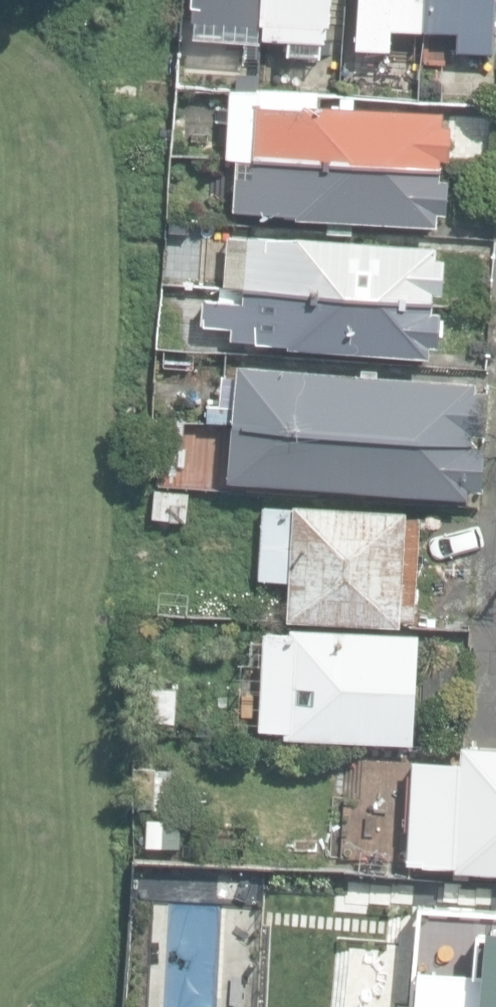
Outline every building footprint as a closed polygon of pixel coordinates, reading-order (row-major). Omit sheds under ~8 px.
[(265,0),(194,0),(193,18),(196,18),(195,35),(260,38),(261,24),(264,24),(265,0)] [(264,24),(264,37),(289,38),(288,53),(325,54),(327,24),(331,24),(332,0),(265,0),(264,24)] [(429,0),(360,0),(358,47),(390,48),(392,28),(427,30),(429,0)] [(427,30),(426,59),(443,60),(444,31),(462,32),(461,50),(482,51),(482,43),(490,44),(490,33),(495,33),(495,26),(495,0),(429,0),(427,30)] [(228,156),(237,157),(440,167),(441,156),(448,156),(450,122),(442,122),(443,110),(317,103),(318,90),(231,86),(228,156)] [(440,167),(237,157),(234,209),(298,212),(298,216),(328,218),(328,231),(352,232),(352,219),(438,224),(438,212),(446,212),(448,176),(440,176),(440,167)] [(438,257),(438,245),(225,233),(222,286),(433,298),(434,292),(445,293),(447,257),(438,257)] [(432,311),(433,301),(245,288),(244,304),(204,301),(203,324),(227,325),(227,336),(232,336),(232,339),(290,343),(290,347),(429,356),(430,344),(438,344),(440,312),(432,311)] [(237,364),(233,424),(473,441),(473,433),(484,434),(487,391),(475,390),(476,381),(237,364)] [(207,420),(224,420),(226,403),(207,403),(207,420)] [(473,441),(233,424),(229,479),(468,496),(469,486),(482,487),(485,446),(473,445),(473,441)] [(156,516),(188,520),(191,493),(159,490),(156,516)] [(289,618),(400,623),(400,618),(414,619),(419,518),(406,517),(406,510),(294,505),(294,510),(264,508),(261,576),(291,578),(289,618)] [(286,737),(413,743),(418,634),(291,628),(290,633),(267,632),(262,728),(287,730),(286,737)] [(153,720),(176,721),(178,688),(154,687),(153,720)] [(495,872),(495,746),(462,744),(461,764),(414,760),(408,860),(456,863),(456,869),(495,872)] [(181,818),(145,819),(146,852),(182,851),(181,818)] [(487,922),(480,1006),(495,1006),(495,923),(487,922)]
